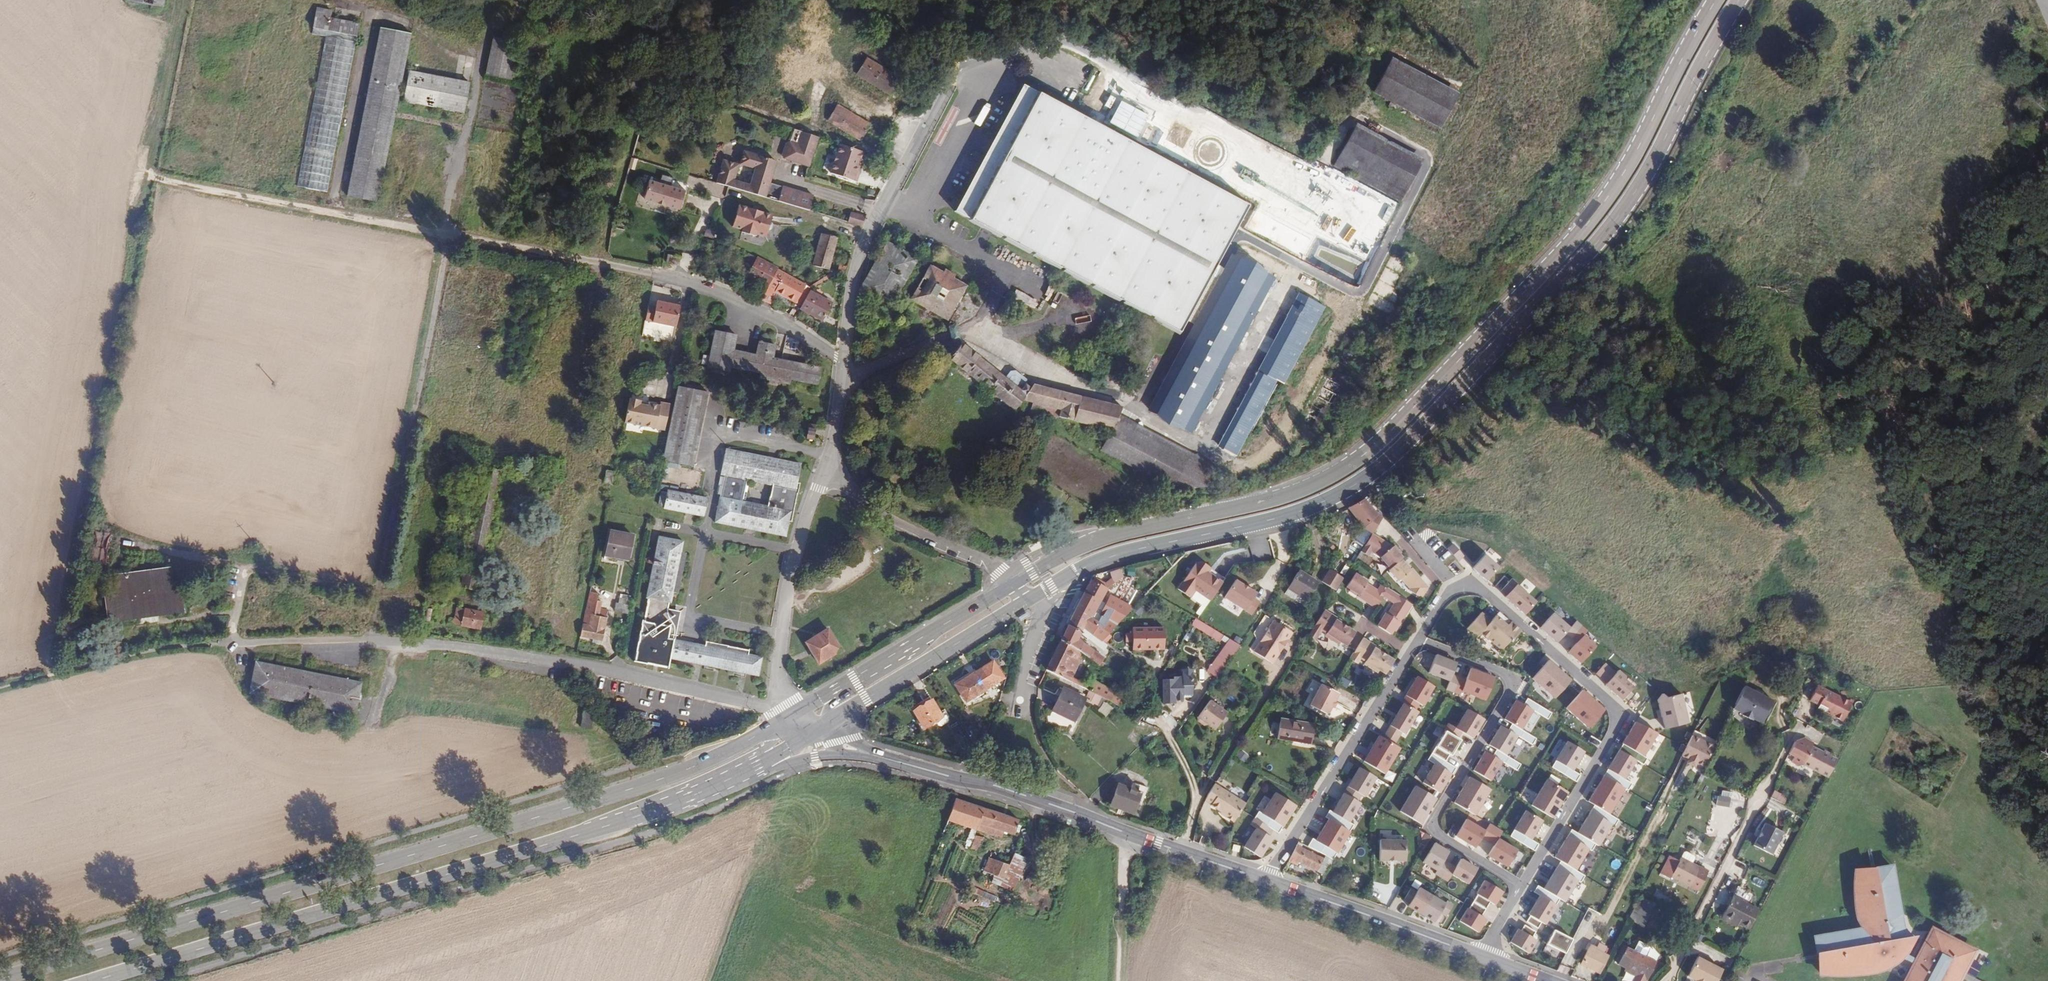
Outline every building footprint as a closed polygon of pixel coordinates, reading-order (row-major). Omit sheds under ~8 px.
[(139,18),(163,22),(167,0),(142,0),(139,18)] [(341,25),(325,22),(319,52),(336,54),(338,44),(366,49),(368,37),(340,32),(341,25)] [(410,45),(380,40),(350,213),(379,219),(410,45)] [(366,49),(338,44),(336,54),(308,205),(337,211),(366,49)] [(518,58),(492,53),(486,91),(511,96),(518,58)] [(1462,100),(1392,65),(1379,93),(1448,127),(1462,100)] [(891,91),(857,70),(854,75),(887,97),(891,91)] [(400,118),(454,128),(460,99),(406,90),(400,118)] [(1099,130),(1037,97),(970,222),(1191,339),(1198,326),(1227,273),(1250,231),(1259,214),(1099,130)] [(529,99),(519,98),(516,114),(526,116),(529,99)] [(460,99),(454,128),(463,130),(469,101),(460,99)] [(868,131),(833,109),(828,117),(864,138),(868,131)] [(807,160),(817,131),(791,123),(788,136),(784,137),(780,148),(783,152),(807,160)] [(1429,167),(1359,133),(1340,169),(1403,201),(1410,204),(1429,167)] [(860,143),(837,137),(829,166),(855,173),(857,165),(854,164),(857,154),(860,143)] [(760,173),(773,177),(776,165),(756,159),(757,157),(747,154),(747,156),(744,155),(742,165),(736,168),(724,164),(717,186),(753,197),(760,173)] [(753,197),(810,214),(814,199),(770,186),(773,177),(760,173),(753,197)] [(644,201),(680,211),(686,192),(650,182),(644,201)] [(773,219),(739,209),(733,231),(743,234),(743,236),(756,240),(757,238),(767,241),(769,233),(771,234),(772,233),(773,228),(772,227),(771,226),(773,219)] [(848,211),(846,221),(861,226),(864,215),(848,211)] [(812,263),(828,270),(838,240),(822,235),(812,263)] [(917,261),(888,245),(862,290),(891,306),(917,261)] [(753,268),(749,276),(771,287),(779,269),(751,255),(745,265),(753,268)] [(853,258),(844,255),(838,274),(846,277),(853,258)] [(689,262),(677,259),(676,267),(688,270),(689,262)] [(939,269),(934,265),(915,299),(952,321),(970,288),(957,280),(959,278),(942,267),(939,269)] [(1286,286),(1249,267),(1241,280),(1213,334),(1166,421),(1205,441),(1286,286)] [(816,288),(779,269),(771,287),(764,302),(774,307),(777,300),(788,305),(792,297),(805,303),(810,292),(816,288)] [(972,285),(959,278),(957,280),(970,288),(972,285)] [(833,301),(810,292),(805,303),(802,311),(826,321),(833,301)] [(1326,306),(1306,297),(1274,365),(1294,375),(1326,306)] [(652,319),(645,318),(642,332),(673,339),(677,318),(653,313),(652,319)] [(736,371),(744,372),(748,355),(738,354),(740,338),(716,336),(712,370),(735,374),(736,371)] [(764,378),(770,379),(777,343),(764,342),(762,356),(748,355),(744,372),(764,375),(764,378)] [(777,343),(770,379),(796,383),(797,379),(825,383),(827,366),(783,359),(779,355),(780,343),(777,343)] [(1038,409),(1123,426),(1128,417),(1127,411),(1036,390),(1027,382),(1028,373),(1007,367),(1004,375),(959,345),(951,362),(1015,408),(1020,399),(1039,405),(1038,409)] [(1277,369),(1229,453),(1243,461),(1290,376),(1277,369)] [(703,383),(677,377),(669,416),(664,441),(663,450),(688,455),(703,383)] [(640,411),(627,408),(622,434),(664,441),(669,416),(659,414),(659,417),(647,415),(647,417),(639,415),(640,411)] [(1128,417),(1123,426),(1174,452),(1180,444),(1128,417)] [(822,420),(814,419),(812,434),(821,435),(822,420)] [(1105,454),(1157,480),(1174,452),(1123,426),(1105,454)] [(721,514),(792,530),(795,513),(798,514),(804,486),(807,475),(804,475),(807,457),(731,440),(722,484),(727,489),(721,514)] [(613,474),(603,472),(601,483),(611,484),(613,474)] [(713,492),(676,483),(674,487),(669,486),(666,499),(672,500),(672,502),(709,511),(713,492)] [(1364,499),(1348,508),(1364,528),(1378,517),(1364,499)] [(1452,524),(1452,540),(1470,539),(1471,551),(1488,550),(1487,523),(1452,524)] [(1378,540),(1372,536),(1361,552),(1368,556),(1371,551),(1381,558),(1390,568),(1388,570),(1399,581),(1401,578),(1411,588),(1410,590),(1421,598),(1428,588),(1411,569),(1410,570),(1401,560),(1402,558),(1392,547),(1379,539),(1378,540)] [(633,545),(607,540),(602,565),(627,570),(633,545)] [(673,611),(688,546),(664,540),(636,665),(641,669),(670,674),(673,663),(758,683),(761,664),(749,661),(750,655),(704,645),(702,651),(671,643),(673,635),(671,628),(674,614),(673,611)] [(1447,549),(1458,562),(1463,557),(1453,545),(1447,549)] [(455,549),(447,548),(445,560),(452,561),(455,549)] [(1498,568),(1484,555),(1472,569),(1486,581),(1498,568)] [(1195,589),(1210,600),(1221,584),(1206,573),(1208,570),(1207,567),(1200,562),(1197,562),(1178,589),(1189,597),(1195,589)] [(173,568),(120,576),(122,589),(108,591),(108,596),(112,595),(116,627),(191,615),(185,580),(175,582),(173,568)] [(1345,577),(1331,568),(1323,579),(1337,589),(1345,577)] [(1122,577),(1120,569),(1110,573),(1112,580),(1105,584),(1094,579),(1093,582),(1106,591),(1107,589),(1122,577)] [(1299,571),(1297,573),(1309,580),(1310,578),(1299,571)] [(1309,580),(1297,573),(1287,589),(1297,595),(1307,601),(1318,583),(1310,578),(1309,580)] [(1355,574),(1347,586),(1359,594),(1358,596),(1370,604),(1371,603),(1377,607),(1384,597),(1396,604),(1389,616),(1386,614),(1378,626),(1391,634),(1398,622),(1400,623),(1408,611),(1407,610),(1411,604),(1382,585),(1377,592),(1366,584),(1368,581),(1355,574)] [(1525,615),(1536,602),(1516,585),(1517,584),(1511,579),(1501,591),(1506,596),(1505,597),(1525,615)] [(1093,582),(1090,580),(1084,592),(1071,617),(1070,620),(1066,628),(1078,636),(1081,632),(1084,627),(1099,638),(1103,641),(1116,626),(1101,615),(1095,622),(1091,619),(1106,591),(1093,582)] [(1256,594),(1235,580),(1224,598),(1251,615),(1259,603),(1253,599),(1256,594)] [(1287,589),(1284,594),(1294,600),(1297,595),(1287,589)] [(595,601),(587,599),(578,644),(602,649),(609,618),(598,615),(597,621),(591,620),(595,601)] [(1530,610),(1526,615),(1537,623),(1541,619),(1530,610)] [(484,613),(459,611),(458,623),(451,623),(450,629),(482,631),(484,613)] [(1499,612),(1495,616),(1507,626),(1510,622),(1499,612)] [(1323,613),(1309,635),(1316,639),(1322,629),(1327,633),(1326,635),(1340,644),(1341,641),(1347,645),(1355,632),(1330,616),(1329,617),(1323,613)] [(1511,642),(1520,631),(1510,622),(1507,626),(1495,616),(1490,621),(1481,613),(1467,629),(1477,638),(1480,634),(1488,640),(1489,640),(1501,651),(1510,641),(1511,642)] [(1571,639),(1582,626),(1576,621),(1570,628),(1553,614),(1540,629),(1557,643),(1565,634),(1571,639)] [(1192,623),(1226,645),(1230,640),(1195,618),(1192,623)] [(1274,619),(1253,653),(1273,665),(1294,631),(1274,619)] [(1587,631),(1582,626),(1571,639),(1576,643),(1568,653),(1580,664),(1595,647),(1582,636),(1587,631)] [(1084,627),(1081,632),(1098,644),(1098,645),(1100,647),(1104,641),(1103,641),(1099,638),(1084,627)] [(1066,628),(1060,640),(1075,651),(1094,663),(1100,667),(1102,663),(1100,662),(1102,658),(1083,645),(1084,642),(1079,639),(1077,641),(1075,640),(1078,636),(1066,628)] [(1163,629),(1132,629),(1132,649),(1163,649),(1163,629)] [(832,639),(825,643),(836,663),(844,658),(832,639)] [(1075,651),(1060,640),(1046,670),(1071,682),(1080,664),(1071,658),(1075,651)] [(1208,671),(1217,677),(1222,670),(1239,646),(1230,640),(1226,645),(1208,671)] [(1386,674),(1394,661),(1368,645),(1368,646),(1361,642),(1350,660),(1357,664),(1360,658),(1366,661),(1364,664),(1378,673),(1380,670),(1386,674)] [(836,663),(825,643),(810,652),(821,672),(836,663)] [(1457,663),(1436,655),(1429,673),(1449,681),(1446,690),(1453,693),(1459,678),(1452,675),(1457,663)] [(1548,661),(1532,679),(1555,699),(1571,681),(1548,661)] [(313,706),(323,676),(256,663),(250,693),(313,706)] [(1605,686),(1622,700),(1635,685),(1618,671),(1616,673),(1605,664),(1596,674),(1607,684),(1605,686)] [(1466,680),(1459,678),(1453,693),(1460,695),(1461,692),(1485,701),(1494,678),(1470,669),(1466,680)] [(1162,680),(1163,705),(1175,705),(1174,701),(1180,701),(1183,698),(1183,695),(1183,693),(1193,693),(1192,673),(1182,674),(1182,677),(1173,677),(1173,680),(1162,680)] [(361,683),(323,676),(313,706),(354,714),(361,683)] [(1417,677),(1402,702),(1415,711),(1419,704),(1422,706),(1434,687),(1417,677)] [(992,697),(981,678),(962,690),(974,709),(992,697)] [(1523,681),(1518,690),(1526,693),(1530,684),(1523,681)] [(1321,685),(1310,706),(1327,715),(1331,707),(1334,702),(1338,694),(1321,685)] [(1817,686),(1810,701),(1819,705),(1817,709),(1843,721),(1852,703),(1817,686)] [(1773,701),(1744,687),(1732,709),(1761,724),(1773,701)] [(1063,689),(1052,710),(1074,721),(1085,699),(1063,689)] [(1604,710),(1582,690),(1566,709),(1589,728),(1604,710)] [(1666,698),(1662,694),(1657,700),(1665,729),(1688,723),(1681,694),(1666,698)] [(1390,695),(1381,709),(1391,715),(1400,701),(1390,695)] [(1551,713),(1527,699),(1523,705),(1516,700),(1504,720),(1511,724),(1521,730),(1532,711),(1547,720),(1551,713)] [(952,721),(941,702),(922,715),(933,734),(952,721)] [(1101,702),(1096,712),(1106,716),(1111,706),(1101,702)] [(1418,712),(1403,703),(1382,738),(1394,745),(1401,732),(1404,734),(1418,712)] [(1226,717),(1208,704),(1195,722),(1213,735),(1226,717)] [(596,712),(585,710),(581,727),(593,729),(596,712)] [(1448,724),(1444,731),(1445,731),(1458,739),(1461,733),(1472,739),(1484,720),(1468,710),(1457,729),(1448,724)] [(1137,723),(1143,717),(1138,712),(1132,718),(1137,723)] [(1280,719),(1277,739),(1311,744),(1314,725),(1280,719)] [(1657,733),(1635,722),(1622,744),(1619,750),(1635,761),(1643,765),(1647,759),(1643,756),(1657,733)] [(1521,730),(1511,724),(1508,731),(1500,726),(1488,745),(1496,750),(1505,756),(1517,736),(1532,745),(1536,739),(1521,730)] [(1458,739),(1445,731),(1432,754),(1445,762),(1449,755),(1451,756),(1460,740),(1458,739)] [(1590,735),(1587,742),(1598,747),(1601,740),(1590,735)] [(1399,748),(1379,736),(1363,762),(1384,774),(1399,748)] [(1696,763),(1703,767),(1714,747),(1692,736),(1682,756),(1689,760),(1687,763),(1694,767),(1696,763)] [(1567,742),(1551,768),(1576,782),(1580,775),(1572,771),(1583,752),(1567,742)] [(1828,778),(1837,760),(1811,747),(1802,764),(1828,778)] [(1505,756),(1496,750),(1492,756),(1485,752),(1473,771),(1490,781),(1501,762),(1517,771),(1520,765),(1505,756)] [(1635,761),(1619,750),(1603,776),(1624,789),(1628,791),(1632,784),(1624,779),(1635,761)] [(1238,752),(1236,760),(1244,761),(1246,753),(1238,752)] [(1452,775),(1456,768),(1432,754),(1427,760),(1434,764),(1423,783),(1439,793),(1451,774),(1452,775)] [(1376,777),(1358,768),(1343,794),(1357,802),(1361,795),(1364,797),(1376,777)] [(1624,789),(1603,776),(1588,802),(1594,806),(1609,814),(1624,789)] [(1490,790),(1469,777),(1454,803),(1475,816),(1490,790)] [(1531,806),(1552,818),(1567,792),(1546,780),(1531,806)] [(1130,790),(1117,785),(1110,805),(1133,813),(1137,803),(1142,805),(1147,790),(1132,785),(1130,790)] [(1225,817),(1233,822),(1245,804),(1214,785),(1205,800),(1212,804),(1211,805),(1221,812),(1226,815),(1225,817)] [(1436,799),(1415,786),(1400,812),(1421,824),(1436,799)] [(1774,791),(1771,798),(1784,805),(1787,798),(1774,791)] [(1295,806),(1275,793),(1261,814),(1258,812),(1254,818),(1268,827),(1278,834),(1295,806)] [(1357,802),(1343,794),(1333,813),(1329,810),(1325,818),(1329,820),(1349,832),(1353,825),(1349,823),(1360,803),(1357,802)] [(1717,798),(1715,807),(1729,809),(1730,800),(1717,798)] [(1014,821),(953,800),(940,838),(963,846),(962,848),(977,853),(979,846),(970,842),(974,831),(991,837),(994,829),(1010,834),(1014,821)] [(1609,814),(1594,806),(1577,834),(1595,845),(1598,846),(1611,825),(1614,827),(1618,820),(1609,814)] [(1525,811),(1510,837),(1534,852),(1538,845),(1531,840),(1542,821),(1525,811)] [(1268,827),(1254,818),(1250,825),(1255,828),(1244,847),(1260,858),(1272,839),(1264,834),(1268,827)] [(1313,840),(1309,848),(1331,860),(1333,861),(1349,832),(1329,820),(1316,842),(1313,840)] [(1487,842),(1496,828),(1489,824),(1485,831),(1466,820),(1455,837),(1475,848),(1481,838),(1487,842)] [(1783,833),(1765,824),(1761,832),(1758,838),(1754,846),(1771,855),(1783,833)] [(1278,834),(1268,827),(1264,834),(1272,839),(1274,840),(1278,834)] [(1502,832),(1496,828),(1487,842),(1494,846),(1488,856),(1507,867),(1517,851),(1498,839),(1502,832)] [(1577,834),(1571,830),(1554,858),(1560,862),(1575,871),(1588,849),(1591,852),(1595,845),(1577,834)] [(1405,862),(1406,839),(1376,839),(1376,861),(1405,862)] [(1299,842),(1288,861),(1297,866),(1299,862),(1323,875),(1331,860),(1309,848),(1299,842)] [(1449,852),(1434,843),(1423,863),(1437,871),(1435,874),(1441,878),(1450,864),(1444,861),(1449,852)] [(1012,856),(992,848),(988,857),(981,874),(1002,882),(1012,856)] [(1684,853),(1681,858),(1692,864),(1695,858),(1694,857),(1686,852),(1684,853)] [(1023,860),(1012,856),(1002,882),(999,890),(1011,895),(1023,860)] [(1681,858),(1671,877),(1689,887),(1698,891),(1708,872),(1692,864),(1681,858)] [(1477,869),(1461,859),(1455,868),(1450,864),(1441,878),(1447,882),(1451,875),(1467,884),(1477,869)] [(1575,871),(1560,862),(1543,890),(1560,900),(1564,903),(1577,881),(1581,883),(1585,876),(1575,871)] [(1899,864),(1859,870),(1858,887),(1859,902),(1861,918),(1865,927),(1819,938),(1822,977),(1855,977),(1882,974),(1900,966),(1915,955),(1926,931),(1910,934),(1899,864)] [(1526,868),(1522,865),(1515,877),(1520,879),(1526,868)] [(1478,895),(1473,902),(1486,910),(1490,903),(1495,906),(1503,892),(1485,881),(1477,895),(1478,895)] [(1543,890),(1537,886),(1534,893),(1540,896),(1528,915),(1530,916),(1541,923),(1545,925),(1560,900),(1543,890)] [(1421,914),(1432,896),(1419,888),(1416,892),(1410,888),(1403,900),(1409,904),(1408,906),(1421,914)] [(1445,904),(1432,896),(1421,914),(1434,922),(1440,913),(1446,916),(1453,905),(1446,901),(1445,904)] [(1655,905),(1640,897),(1629,920),(1644,928),(1655,905)] [(1732,897),(1727,907),(1754,920),(1759,911),(1732,897)] [(1486,910),(1473,902),(1469,909),(1468,909),(1460,922),(1479,933),(1486,920),(1482,917),(1486,910)] [(1754,920),(1727,907),(1722,916),(1737,924),(1749,930),(1754,920)] [(1538,929),(1541,923),(1530,916),(1526,922),(1538,929)] [(1737,924),(1722,916),(1721,919),(1736,927),(1737,924)] [(1536,932),(1524,925),(1521,931),(1518,930),(1510,943),(1529,954),(1537,941),(1532,938),(1536,932)] [(1937,925),(1908,980),(1965,980),(1981,950),(1937,925)] [(1572,940),(1554,930),(1547,945),(1565,954),(1572,940)] [(1625,971),(1635,976),(1633,980),(1647,980),(1656,963),(1645,957),(1649,947),(1638,942),(1633,951),(1627,948),(1618,965),(1626,969),(1625,971)] [(1581,964),(1599,973),(1606,960),(1588,951),(1581,964)] [(1690,972),(1685,980),(1708,980),(1690,972)]
